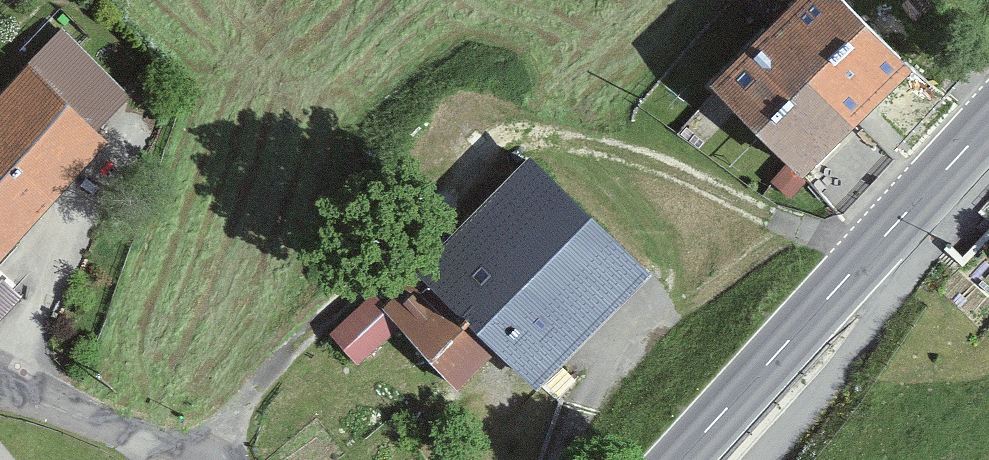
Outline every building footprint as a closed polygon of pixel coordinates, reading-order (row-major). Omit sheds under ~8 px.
[(779,178),(895,70),(829,0),(743,0),(673,66),(779,178)] [(99,144),(19,63),(0,81),(0,241),(99,144)] [(517,391),(647,274),(533,148),(361,304),(443,394),(485,356),(517,391)] [(0,282),(0,321),(20,300),(0,282)]
